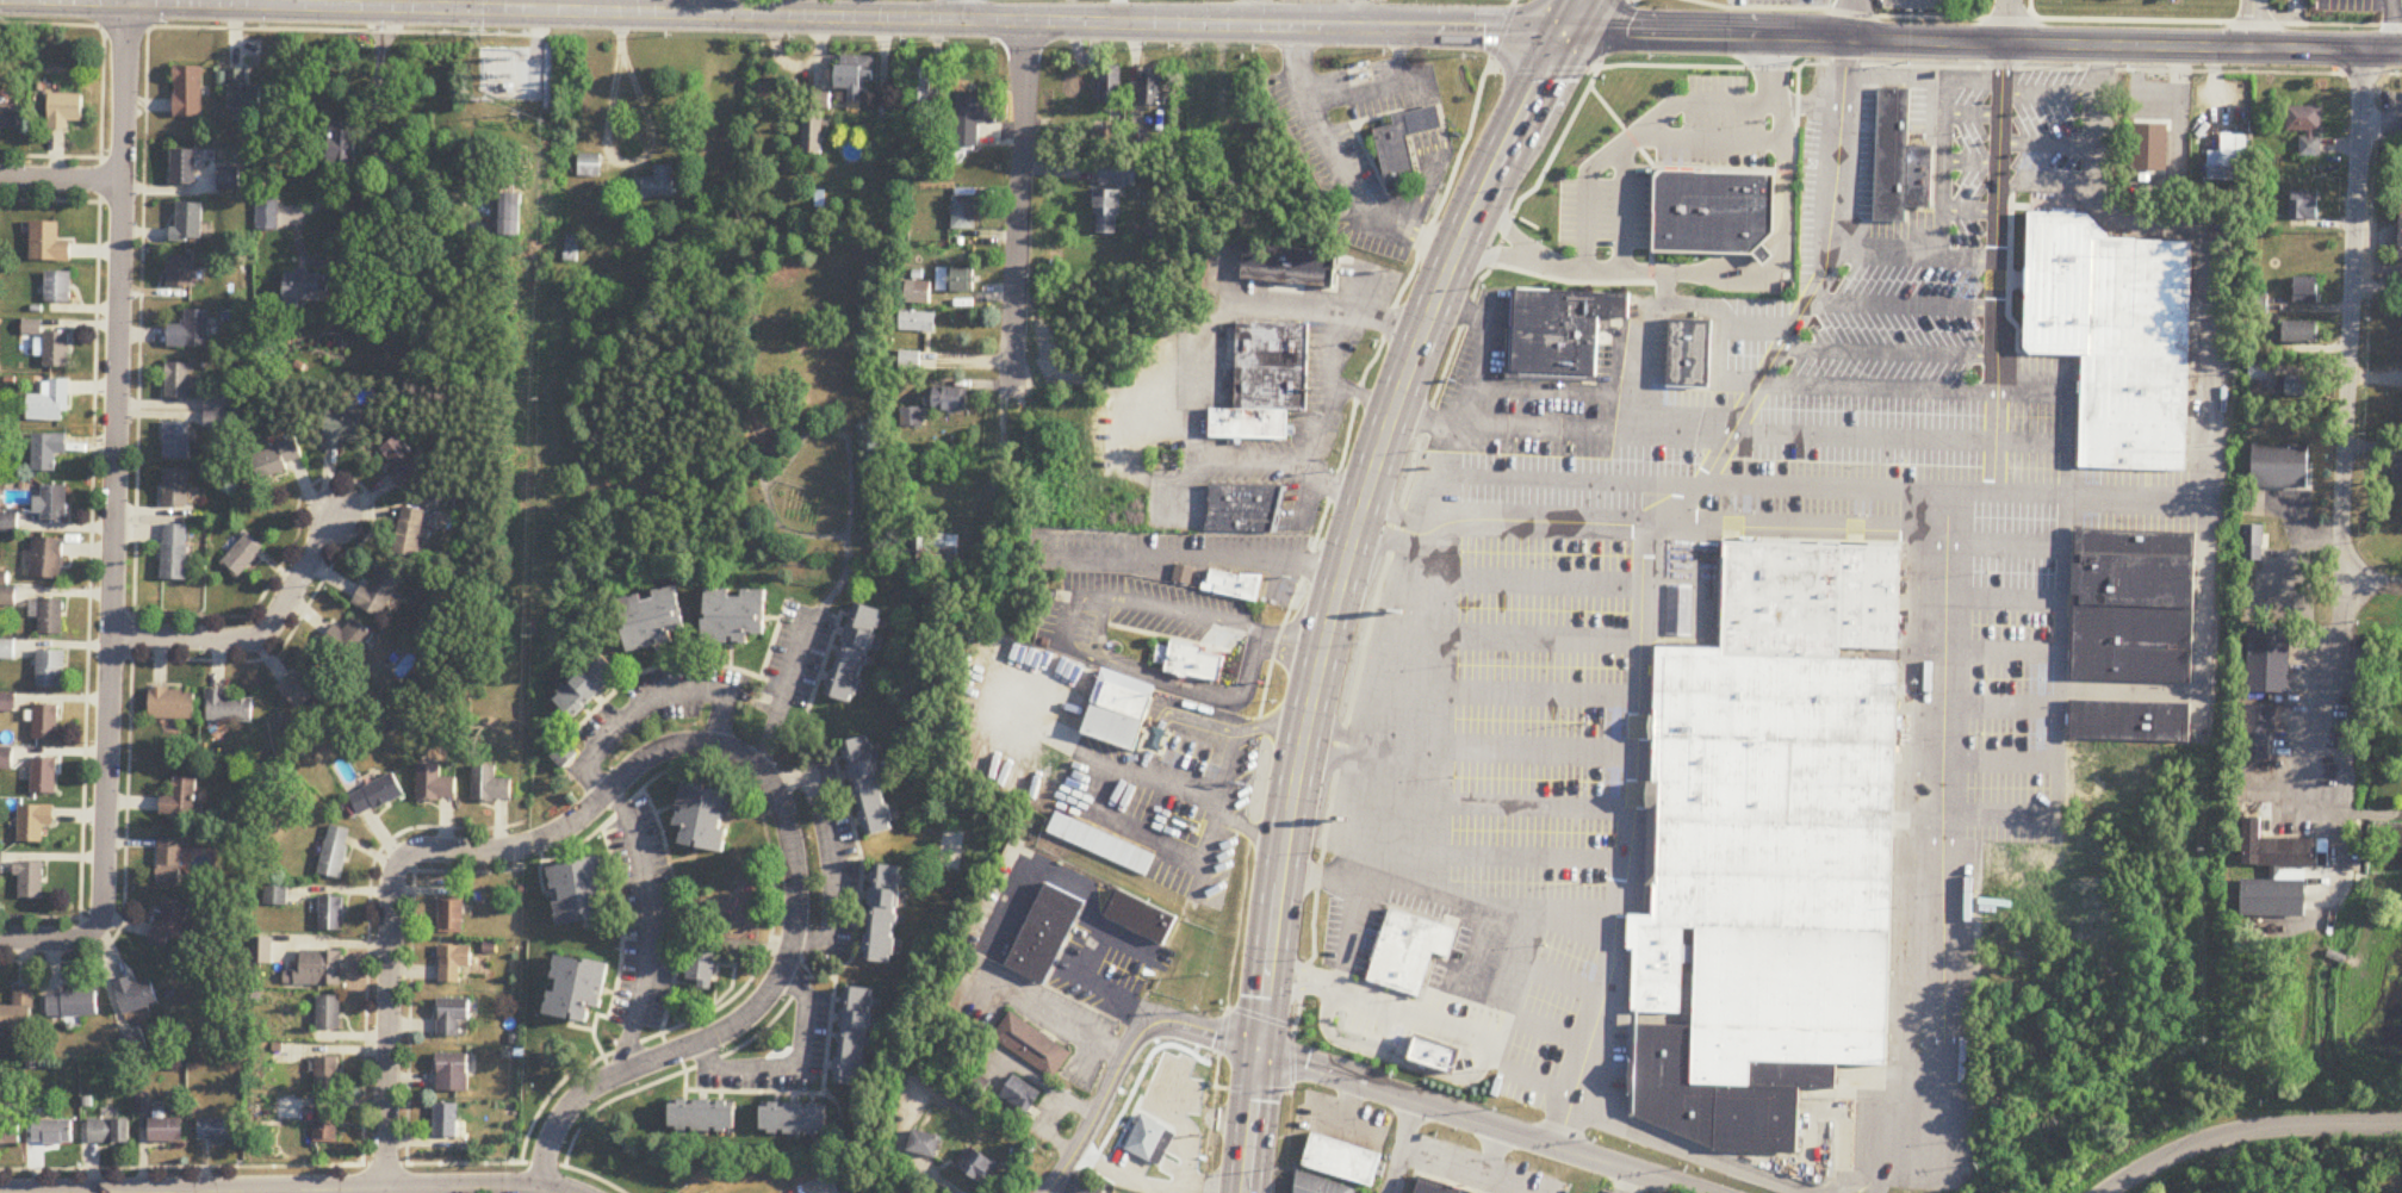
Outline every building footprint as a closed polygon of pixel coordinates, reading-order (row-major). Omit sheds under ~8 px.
[(837,90),(850,90),(850,103),(863,103),(863,83),(875,83),(875,57),(837,57),(837,90)] [(175,118),(203,118),(203,67),(175,67),(175,118)] [(933,69),(913,69),(913,103),(942,103),(942,91),(933,91),(933,69)] [(229,110),(261,110),(261,87),(249,87),(249,70),(229,70),(229,110)] [(1121,73),(1101,73),(1101,106),(1121,106),(1121,73)] [(1138,75),(1138,106),(1164,106),(1164,75),(1138,75)] [(1880,86),(1875,216),(1904,217),(1904,203),(1906,144),(1908,87),(1880,86)] [(50,131),(70,131),(70,121),(83,121),(83,94),(50,94),(50,131)] [(998,124),(999,95),(958,94),(957,148),(981,148),(981,123),(998,124)] [(803,111),(802,155),(821,156),(823,97),(814,97),(814,111),(803,111)] [(1399,111),(1434,102),(1440,125),(1405,133),(1399,111)] [(21,129),(21,104),(0,104),(0,129),(21,129)] [(2321,107),(2287,107),(2287,133),(2321,133),(2321,107)] [(1371,128),(1386,192),(1405,187),(1403,175),(1414,172),(1405,133),(1399,111),(1390,113),(1391,123),(1371,128)] [(1092,148),(1119,148),(1119,128),(1092,128),(1092,148)] [(331,142),(331,163),(354,163),(354,132),(340,132),(340,142),(331,142)] [(2243,181),(2243,136),(2221,136),(2221,151),(2209,151),(2209,181),(2243,181)] [(2300,158),(2321,158),(2321,137),(2300,137),(2300,158)] [(1931,144),(1906,144),(1904,203),(1929,203),(1931,144)] [(172,185),(197,185),(197,151),(172,151),(172,185)] [(601,157),(578,157),(578,178),(601,178),(601,157)] [(1135,186),(1135,164),(1099,164),(1099,186),(1135,186)] [(654,167),(654,179),(637,179),(637,198),(674,198),(674,167),(654,167)] [(240,191),(240,168),(217,169),(218,192),(240,191)] [(1652,250),(1655,178),(1655,174),(1656,170),(1659,169),(1663,168),(1774,172),(1773,231),(1762,242),(1751,253),(1652,250)] [(1119,191),(1095,191),(1095,234),(1119,234),(1119,191)] [(2290,220),(2319,220),(2319,192),(2290,192),(2290,220)] [(521,236),(521,194),(495,194),(495,236),(521,236)] [(279,229),(279,198),(259,198),(259,229),(279,229)] [(953,230),(976,230),(976,198),(953,198),(953,230)] [(175,243),(202,243),(202,204),(175,203),(175,243)] [(2086,353),(2186,356),(2190,240),(2106,237),(2106,234),(2086,212),(2074,211),(2063,211),(2053,211),(2028,210),(2025,267),(2025,279),(2025,291),(2024,329),(2023,344),(2029,350),(2030,352),(2077,353),(2081,353),(2086,353)] [(59,242),(59,223),(31,223),(30,262),(71,262),(71,243),(59,242)] [(566,263),(579,263),(579,238),(566,238),(566,263)] [(1243,241),(1240,275),(1330,286),(1334,250),(1243,241)] [(1751,253),(1755,256),(1762,263),(1762,265),(1774,254),(1773,253),(1765,244),(1762,242),(1751,253)] [(169,287),(193,287),(193,258),(169,258),(169,287)] [(975,293),(975,269),(936,269),(936,293),(975,293)] [(286,272),(286,307),(301,307),(301,301),(323,301),(323,272),(286,272)] [(45,303),(72,303),(72,273),(45,273),(45,303)] [(2319,278),(2293,278),(2293,303),(2319,303),(2319,278)] [(930,284),(916,284),(916,304),(930,304),(930,284)] [(1626,316),(1627,291),(1514,287),(1513,311),(1596,315),(1626,316)] [(168,348),(209,348),(209,310),(184,310),(184,325),(168,325),(168,348)] [(1513,327),(1595,330),(1596,315),(1513,311),(1513,327)] [(900,333),(936,333),(936,313),(900,313),(900,333)] [(1709,318),(1707,385),(1686,384),(1665,384),(1668,317),(1709,318)] [(1235,342),(1236,321),(1306,322),(1306,343),(1235,342)] [(2320,322),(2283,322),(2283,343),(2320,343),(2320,322)] [(1513,327),(1595,330),(1595,352),(1512,348),(1513,327)] [(69,333),(44,333),(44,368),(69,368),(69,333)] [(1235,364),(1235,342),(1306,343),(1306,365),(1235,364)] [(1512,348),(1510,369),(1594,373),(1595,352),(1512,348)] [(921,353),(900,353),(900,371),(921,371),(921,353)] [(2084,470),(2078,470),(2073,470),(2077,353),(2081,353),(2086,353),(2084,465),(2084,470)] [(2086,353),(2084,465),(2184,468),(2186,356),(2086,353)] [(166,364),(166,399),(191,399),(191,364),(166,364)] [(1235,385),(1235,364),(1306,365),(1305,387),(1235,385)] [(2316,377),(2285,377),(2285,398),(2316,398),(2316,377)] [(69,381),(49,381),(49,396),(29,396),(29,422),(69,422),(69,381)] [(1234,406),(1286,408),(1305,408),(1305,387),(1235,385),(1234,406)] [(934,412),(967,412),(967,389),(934,389),(934,412)] [(1234,406),(1209,406),(1209,435),(1286,437),(1286,408),(1234,406)] [(901,428),(923,428),(922,410),(901,410),(901,428)] [(344,441),(361,444),(366,417),(329,411),(322,448),(342,452),(344,441)] [(227,427),(226,413),(214,414),(215,428),(227,427)] [(189,423),(165,423),(165,459),(189,459),(189,423)] [(33,436),(33,473),(55,473),(55,455),(67,455),(67,436),(33,436)] [(379,452),(402,484),(424,468),(401,436),(379,452)] [(303,461),(297,440),(251,454),(260,480),(290,471),(288,465),(303,461)] [(2254,489),(2310,489),(2310,446),(2254,446),(2254,489)] [(188,507),(188,470),(163,470),(163,507),(188,507)] [(1209,483),(1208,508),(1276,509),(1281,485),(1209,483)] [(67,487),(42,487),(42,499),(37,499),(37,523),(67,523),(67,487)] [(421,560),(427,511),(404,508),(397,557),(421,560)] [(1208,508),(1203,529),(1270,530),(1276,509),(1208,508)] [(2243,561),(2263,562),(2263,526),(2243,526),(2243,561)] [(187,527),(162,527),(162,580),(187,580),(187,527)] [(2071,678),(2075,528),(2195,532),(2190,682),(2071,678)] [(263,549),(246,534),(221,563),(238,578),(263,549)] [(959,536),(918,535),(918,559),(958,560),(959,536)] [(1899,663),(1892,660),(1848,659),(1850,652),(1861,655),(1862,652),(1900,652),(1903,546),(1891,542),(1721,539),(1720,543),(1719,641),(1717,647),(1653,646),(1647,915),(1632,915),(1627,1119),(1631,1119),(1738,1154),(1798,1155),(1800,1148),(1801,1088),(1838,1089),(1839,1071),(1841,1065),(1891,1067),(1899,663)] [(63,579),(63,540),(31,540),(31,579),(63,579)] [(1172,578),(1190,583),(1193,566),(1175,563),(1172,578)] [(364,585),(354,603),(382,619),(405,579),(383,567),(370,589),(364,585)] [(1210,567),(1239,573),(1260,574),(1254,599),(1205,588),(1210,567)] [(690,640),(680,588),(619,600),(630,652),(690,640)] [(768,592),(707,591),(707,645),(751,646),(751,637),(768,637),(768,592)] [(39,636),(63,636),(63,601),(39,601),(39,636)] [(827,698),(856,706),(884,612),(855,603),(827,698)] [(376,636),(356,619),(344,633),(336,626),(323,641),(351,665),(376,636)] [(2291,627),(2248,627),(2247,693),(2291,693),(2291,627)] [(1171,638),(1202,645),(1200,651),(1223,655),(1217,679),(1188,673),(1188,677),(1178,675),(1178,672),(1163,670),(1165,663),(1152,660),(1156,641),(1169,645),(1171,638)] [(37,689),(64,689),(65,652),(37,652),(37,689)] [(575,720),(621,674),(601,654),(555,700),(575,720)] [(298,680),(293,675),(277,688),(298,713),(331,685),(315,666),(298,680)] [(1132,750),(1154,688),(1101,669),(1081,731),(1132,750)] [(195,720),(195,689),(150,689),(150,720),(195,720)] [(207,722),(254,722),(254,699),(227,699),(227,691),(207,691),(207,722)] [(2071,698),(2069,737),(2187,740),(2189,702),(2071,698)] [(34,740),(58,740),(58,706),(34,706),(34,740)] [(2245,760),(2270,760),(2270,730),(2277,730),(2277,706),(2245,706),(2245,760)] [(896,828),(871,735),(840,744),(865,837),(896,828)] [(545,751),(564,770),(580,755),(561,736),(545,751)] [(13,748),(0,748),(0,770),(13,770),(13,748)] [(57,794),(57,759),(32,759),(32,794),(57,794)] [(441,764),(418,764),(418,800),(457,800),(457,778),(441,778),(441,764)] [(512,780),(497,780),(497,766),(474,766),(474,802),(512,802),(512,780)] [(360,817),(405,797),(394,775),(349,795),(360,817)] [(162,818),(198,818),(198,780),(174,780),(174,795),(162,795),(162,818)] [(727,853),(736,792),(683,784),(676,830),(684,831),(681,846),(727,853)] [(19,844),(44,844),(44,827),(55,827),(55,807),(19,807),(19,844)] [(1047,829),(1056,809),(1154,853),(1144,874),(1047,829)] [(2329,868),(2329,840),(2262,840),(2263,818),(2243,818),(2243,867),(2329,868)] [(351,831),(328,827),(320,877),(343,880),(351,831)] [(160,887),(183,887),(183,840),(160,840),(160,887)] [(558,928),(610,920),(601,860),(550,867),(558,928)] [(44,864),(18,864),(18,901),(44,901),(44,864)] [(866,963),(895,966),(904,868),(875,866),(866,963)] [(2242,918),(2307,918),(2307,881),(2242,881),(2242,918)] [(1006,963),(1043,982),(1085,900),(1047,882),(1006,963)] [(1118,887),(1104,914),(1162,943),(1175,915),(1118,887)] [(319,932),(343,932),(343,899),(319,899),(319,932)] [(464,899),(439,899),(439,935),(464,935),(464,899)] [(155,945),(183,950),(190,908),(162,903),(155,945)] [(1366,977),(1416,994),(1430,949),(1447,955),(1456,927),(1388,907),(1366,977)] [(713,990),(718,940),(693,937),(688,981),(699,982),(699,989),(713,990)] [(271,941),(251,941),(251,964),(270,964),(271,941)] [(440,984),(462,984),(462,969),(482,969),(482,958),(473,958),(473,947),(440,947),(440,984)] [(343,987),(343,952),(297,952),(297,987),(343,987)] [(609,965),(557,956),(547,1016),(598,1025),(609,965)] [(126,1016),(161,1005),(153,982),(139,986),(136,978),(115,984),(126,1016)] [(846,988),(835,1084),(863,1087),(874,991),(846,988)] [(34,1031),(34,990),(15,990),(15,1007),(0,1007),(0,1031),(34,1031)] [(99,1017),(98,992),(48,994),(49,1019),(99,1017)] [(341,998),(317,998),(317,1031),(341,1031),(341,998)] [(461,1023),(470,1023),(470,999),(438,999),(438,1037),(461,1037),(461,1023)] [(992,1036),(1053,1076),(1070,1051),(1010,1009),(992,1036)] [(1408,1057),(1415,1034),(1458,1049),(1451,1071),(1408,1057)] [(469,1055),(437,1055),(437,1092),(469,1092),(469,1055)] [(316,1091),(340,1091),(340,1059),(316,1059),(316,1091)] [(1150,1073),(1186,1076),(1184,1099),(1188,1099),(1187,1118),(1147,1113),(1148,1102),(1140,1102),(1143,1073),(1150,1074),(1150,1073)] [(1003,1098),(1031,1114),(1043,1093),(1016,1077),(1003,1098)] [(737,1132),(737,1102),(672,1102),(672,1132),(737,1132)] [(763,1135),(828,1136),(828,1105),(763,1104),(763,1135)] [(458,1105),(434,1105),(434,1139),(458,1139),(458,1105)] [(338,1144),(338,1111),(314,1111),(314,1144),(338,1144)] [(1141,1113),(1167,1127),(1167,1129),(1174,1132),(1159,1164),(1124,1147),(1135,1126),(1130,1124),(1135,1113),(1140,1116),(1141,1113)] [(131,1121),(89,1121),(89,1145),(131,1145),(131,1121)] [(150,1144),(184,1144),(184,1121),(150,1121),(150,1144)] [(199,1121),(199,1143),(240,1143),(240,1121),(199,1121)] [(20,1122),(0,1122),(0,1144),(20,1145),(20,1122)] [(73,1122),(33,1122),(33,1145),(73,1145),(73,1122)] [(910,1153),(938,1160),(944,1139),(915,1132),(910,1153)] [(1304,1167),(1373,1187),(1384,1155),(1315,1133),(1304,1167)] [(987,1187),(1000,1167),(971,1147),(958,1167),(987,1187)] [(1297,1192),(1355,1192),(1355,1189),(1298,1172),(1297,1192)] [(1422,1179),(1418,1192),(1469,1192),(1422,1179)]
